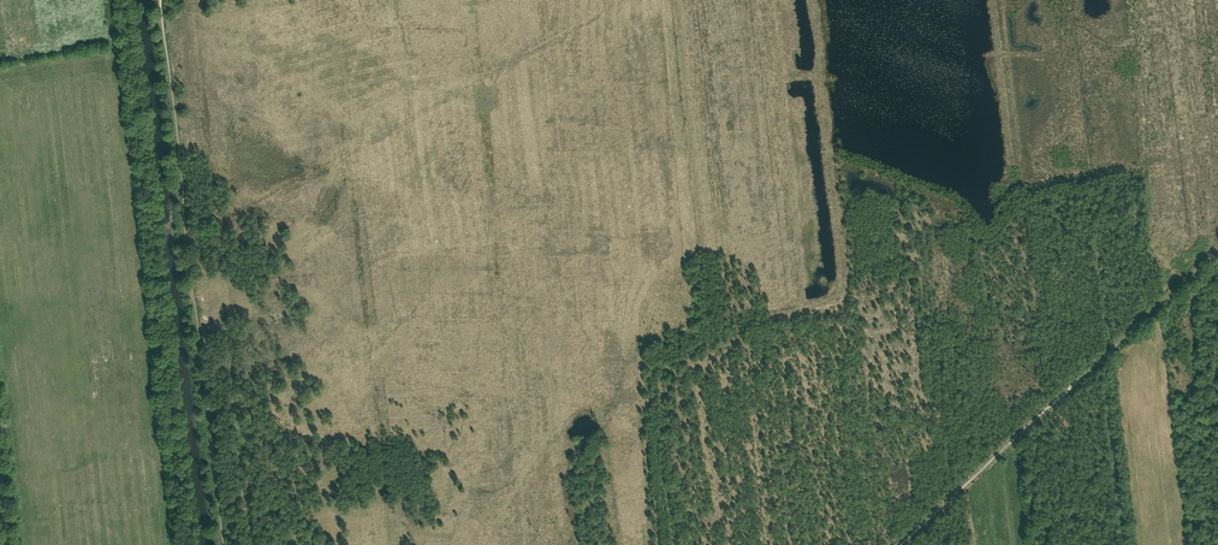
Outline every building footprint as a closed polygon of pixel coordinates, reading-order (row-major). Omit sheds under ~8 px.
[(1011,189),(1011,194),(1016,190),(1019,187),(1015,186),(1011,189)]
